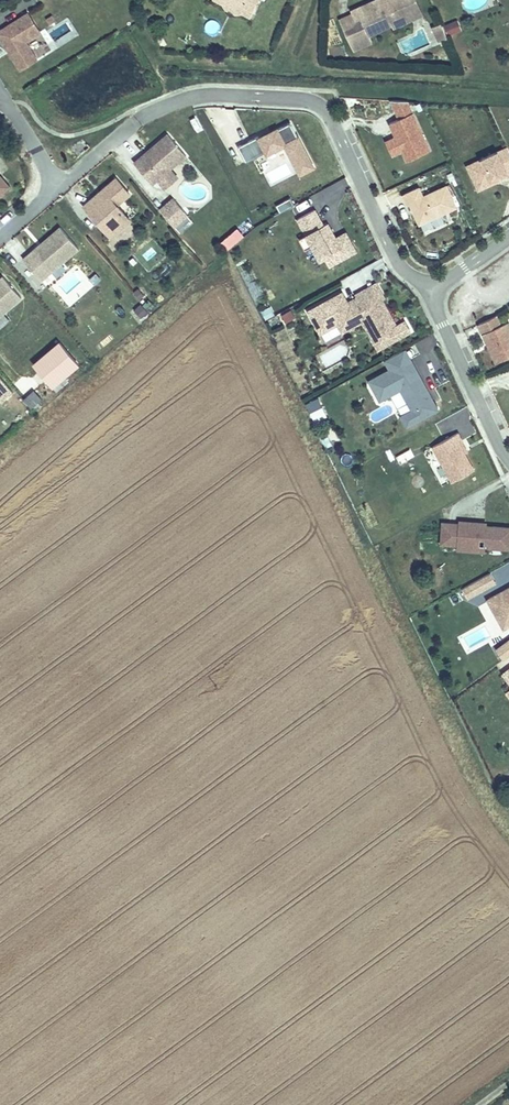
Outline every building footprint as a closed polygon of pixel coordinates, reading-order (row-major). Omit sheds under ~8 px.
[(224,15),(231,12),(240,16),(242,24),(252,29),(266,0),(217,0),(212,9),(224,15)] [(337,18),(350,48),(369,40),(366,33),(364,30),(387,20),(388,23),(407,15),(401,1),(404,0),(378,0),(370,0),(348,9),(350,12),(337,18)] [(401,1),(407,15),(388,23),(390,27),(420,14),(414,0),(404,0),(401,1)] [(231,12),(224,15),(227,23),(234,26),(242,24),(240,16),(231,12)] [(0,32),(0,36),(8,48),(10,47),(14,53),(12,55),(22,70),(38,60),(27,42),(41,33),(29,14),(0,32)] [(387,20),(364,30),(366,33),(388,23),(387,20)] [(448,24),(452,35),(462,31),(457,20),(448,24)] [(443,31),(435,35),(440,46),(448,42),(443,31)] [(413,113),(407,101),(390,100),(399,119),(413,113)] [(430,150),(413,113),(399,119),(390,123),(393,132),(396,131),(398,135),(396,137),(393,138),(400,152),(402,151),(407,161),(430,150)] [(267,155),(285,145),(300,174),(314,167),(290,122),(259,139),(258,136),(238,147),(246,162),(265,152),(267,155)] [(148,154),(135,164),(154,186),(188,157),(170,135),(153,149),(156,152),(150,157),(148,154)] [(400,152),(393,138),(386,141),(392,155),(400,152)] [(507,147),(472,164),(481,185),(498,177),(506,173),(508,176),(508,151),(507,147)] [(481,185),(472,164),(467,166),(478,190),(499,180),(498,177),(481,185)] [(10,188),(0,177),(0,197),(10,188)] [(131,195),(118,180),(104,192),(106,194),(101,198),(99,196),(86,207),(107,232),(126,216),(118,207),(131,195)] [(456,207),(446,186),(423,197),(419,188),(403,195),(407,205),(410,203),(419,224),(428,220),(442,213),(456,207)] [(294,205),(290,198),(284,201),(288,209),(294,205)] [(161,211),(175,228),(189,216),(175,199),(161,211)] [(288,209),(284,201),(276,206),(280,213),(288,209)] [(323,225),(314,209),(298,218),(306,234),(312,245),(320,258),(324,256),(329,265),(353,252),(347,242),(340,246),(335,238),(327,223),(323,225)] [(432,229),(447,222),(442,213),(428,220),(432,229)] [(126,216),(107,232),(112,238),(131,222),(126,216)] [(228,250),(245,237),(238,228),(221,241),(228,250)] [(32,254),(24,260),(36,274),(43,268),(50,276),(80,250),(62,229),(51,237),(53,239),(34,256),(32,254)] [(355,250),(346,232),(335,238),(340,246),(347,242),(353,252),(355,250)] [(312,245),(306,234),(301,237),(307,248),(312,245)] [(32,254),(34,256),(53,239),(51,237),(32,254)] [(71,307),(94,284),(74,264),(51,288),(71,307)] [(43,268),(36,274),(43,281),(50,276),(43,268)] [(23,299),(5,277),(0,281),(0,318),(23,299)] [(384,298),(376,283),(355,294),(359,300),(364,308),(378,300),(393,327),(396,326),(382,299),(384,298)] [(393,327),(378,300),(364,308),(359,300),(349,305),(342,292),(308,311),(320,333),(337,324),(349,317),(353,326),(362,321),(372,340),(379,336),(385,346),(411,331),(405,321),(396,326),(393,327)] [(133,309),(140,317),(146,312),(140,304),(133,309)] [(270,306),(260,311),(265,320),(275,316),(270,306)] [(291,310),(279,315),(284,325),(295,319),(291,310)] [(508,322),(501,325),(496,316),(494,317),(479,324),(487,342),(488,341),(490,345),(488,346),(496,363),(508,357),(508,324),(508,322)] [(353,326),(349,317),(337,324),(342,332),(353,326)] [(21,340),(34,331),(30,324),(16,333),(21,340)] [(385,346),(379,336),(372,340),(378,349),(385,346)] [(58,343),(32,365),(52,388),(78,365),(58,343)] [(410,359),(404,349),(385,360),(390,370),(410,359)] [(437,409),(410,359),(390,370),(369,381),(380,400),(400,389),(412,410),(401,416),(407,426),(437,409)] [(4,402),(16,392),(1,375),(0,376),(0,398),(4,402)] [(32,390),(22,402),(31,410),(41,399),(32,390)] [(305,405),(314,424),(327,418),(318,399),(305,405)] [(474,470),(464,453),(459,443),(463,441),(458,432),(433,447),(452,482),(474,470)] [(415,476),(413,486),(422,488),(425,478),(415,476)] [(486,526),(468,525),(468,527),(459,527),(459,524),(442,523),(441,544),(458,545),(468,546),(468,542),(480,543),(480,538),(484,539),(484,543),(489,544),(488,547),(508,549),(508,528),(486,526)] [(484,554),(484,547),(479,546),(480,543),(468,542),(468,546),(458,545),(457,553),(484,554)] [(467,598),(496,582),(490,573),(462,589),(467,598)] [(487,600),(498,619),(508,613),(508,615),(508,588),(487,600)] [(508,613),(498,619),(504,629),(508,626),(508,615),(508,613)] [(466,624),(460,633),(470,640),(477,630),(466,624)] [(508,656),(508,640),(496,650),(504,660),(508,656)]
